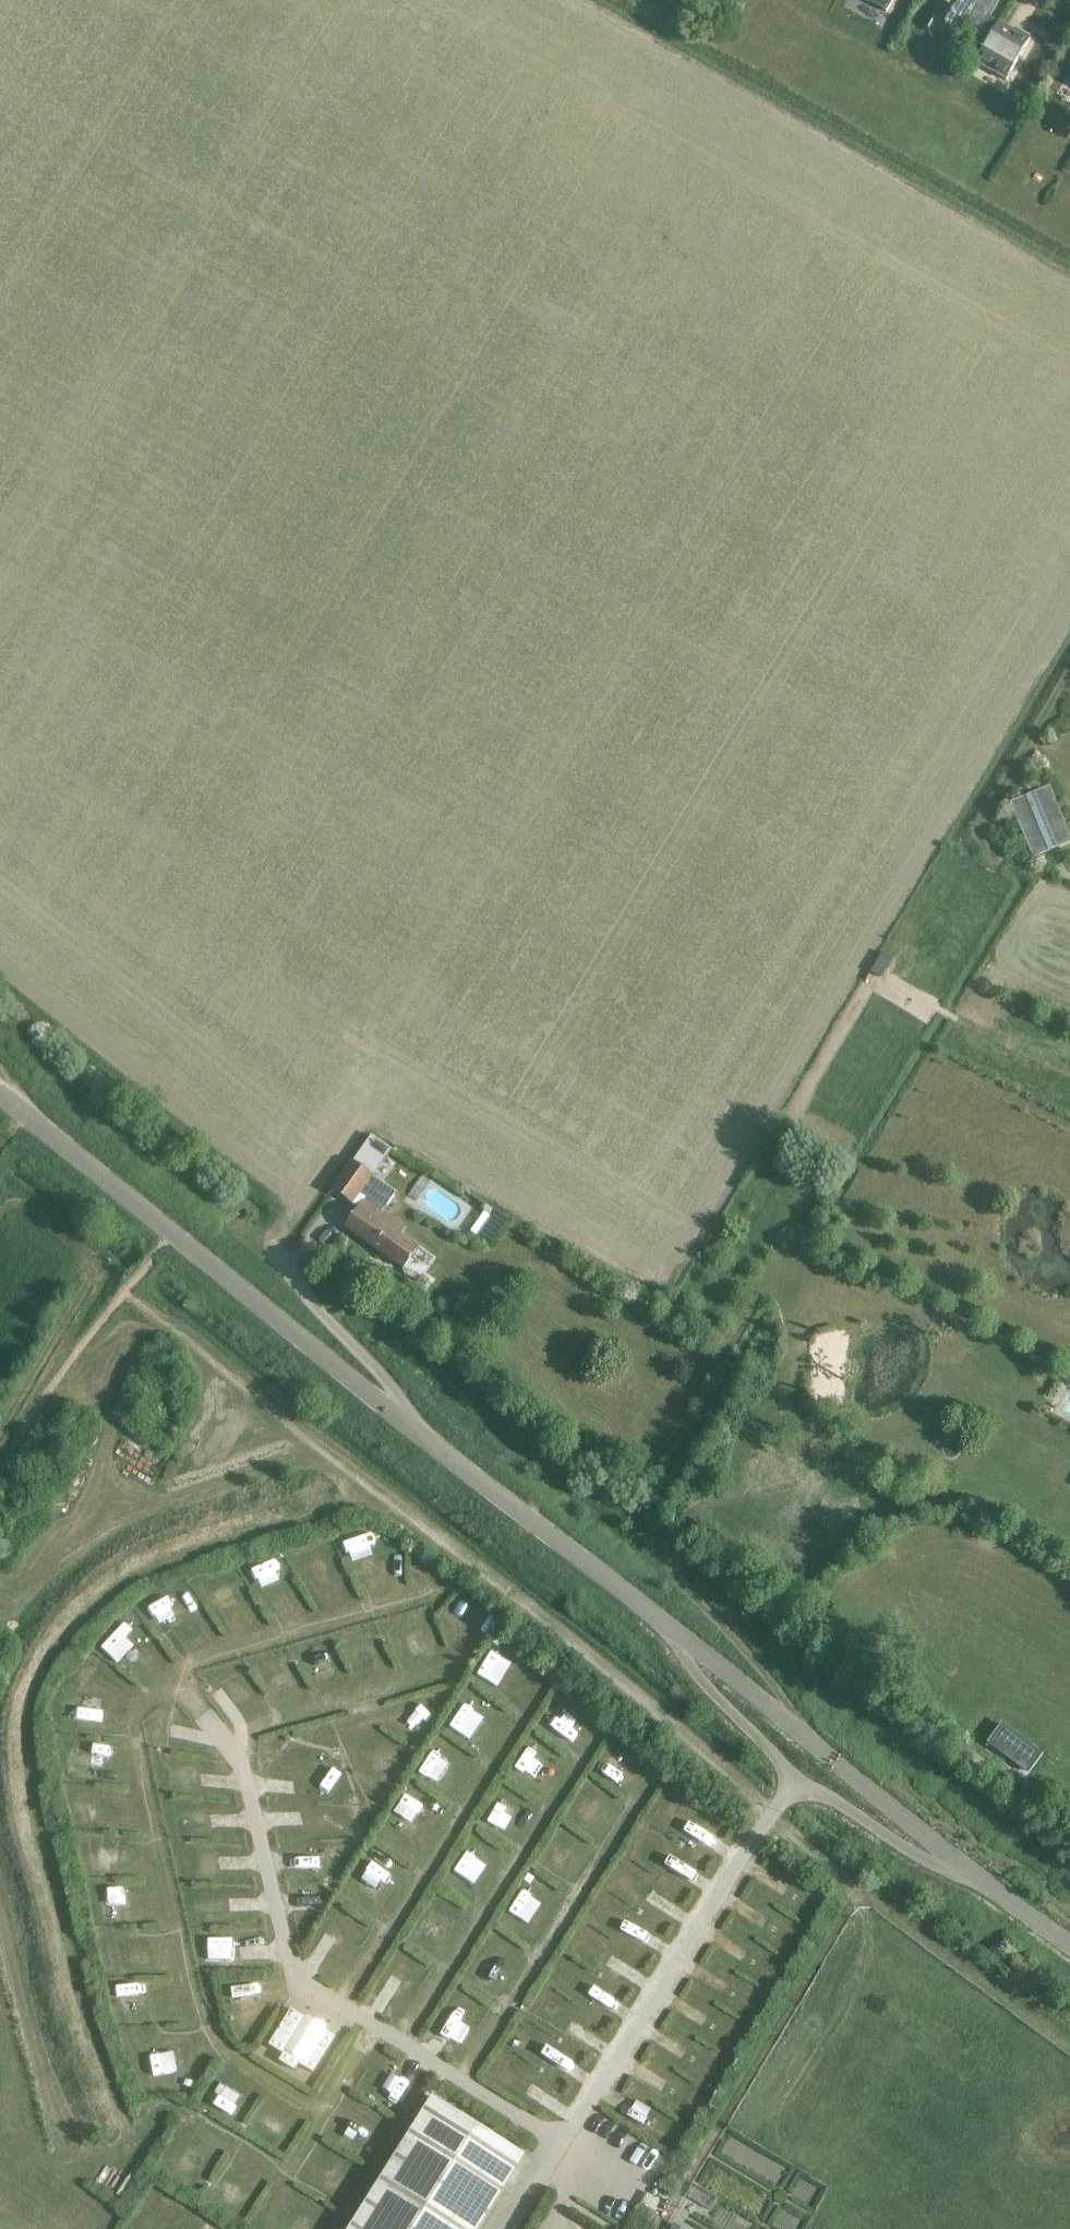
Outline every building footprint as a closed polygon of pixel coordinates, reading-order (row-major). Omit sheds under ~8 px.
[(887,12),(893,0),(865,0),(887,12)] [(932,19),(963,36),(970,25),(984,33),(992,19),(986,16),(996,0),(943,0),(932,19)] [(982,51),(975,62),(1006,80),(1012,69),(1029,40),(992,19),(984,33),(990,36),(982,51)] [(1010,803),(1033,858),(1069,842),(1069,836),(1049,786),(1010,803)] [(395,1193),(372,1177),(391,1149),(371,1135),(351,1162),(331,1189),(358,1208),(345,1227),(403,1268),(417,1248),(388,1228),(393,1221),(382,1212),(395,1193)] [(987,1742),(1013,1761),(1027,1743),(1001,1723),(987,1742)] [(291,2009),(268,2045),(283,2054),(279,2061),(294,2070),(299,2064),(313,2073),(336,2037),(305,2017),(291,2009)] [(524,2155),(432,2097),(348,2228),(478,2228),(524,2155)]
